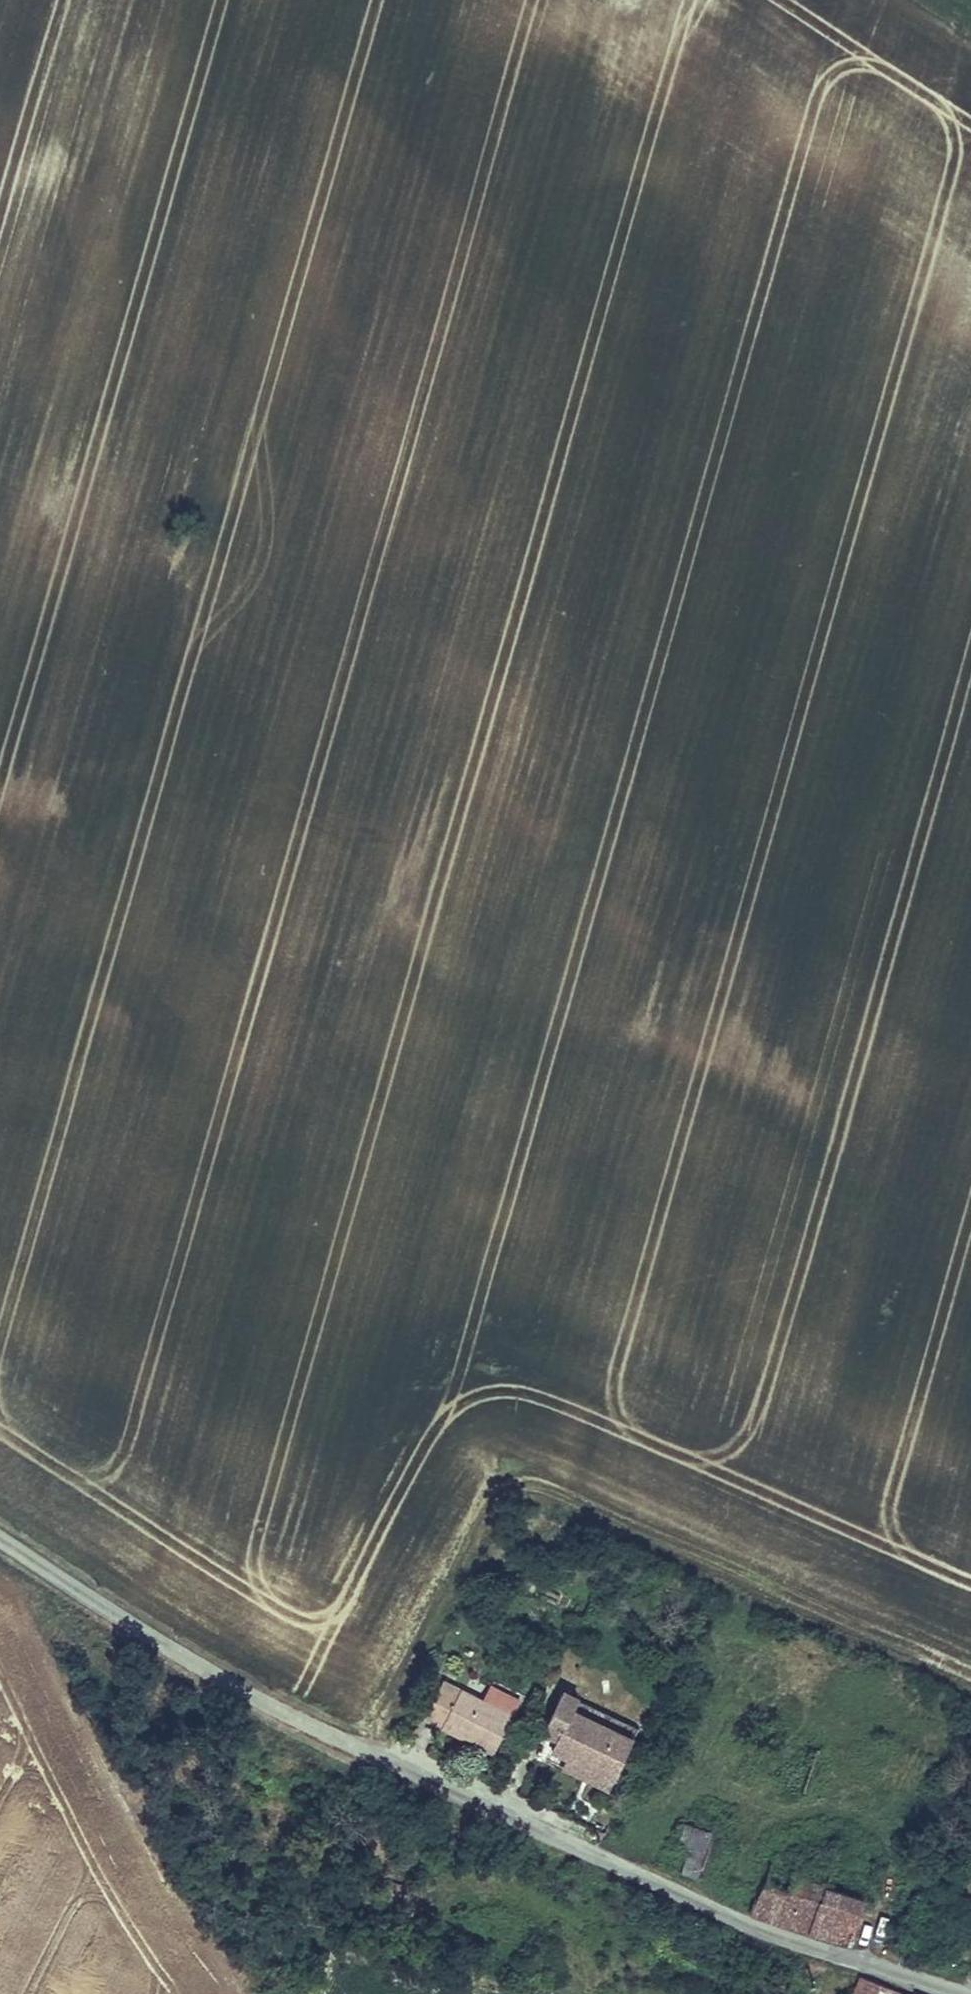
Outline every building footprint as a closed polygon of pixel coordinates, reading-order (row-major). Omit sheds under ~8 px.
[(485,1697),(441,1679),(423,1718),(497,1753),(524,1696),(492,1682),(485,1697)] [(636,1733),(576,1707),(582,1694),(562,1684),(541,1732),(558,1740),(551,1751),(564,1757),(559,1767),(609,1792),(636,1733)] [(717,1832),(679,1820),(663,1863),(702,1876),(717,1832)] [(853,1945),(868,1896),(768,1864),(750,1913),(853,1945)] [(860,1974),(852,1993),(913,1993),(860,1974)]
